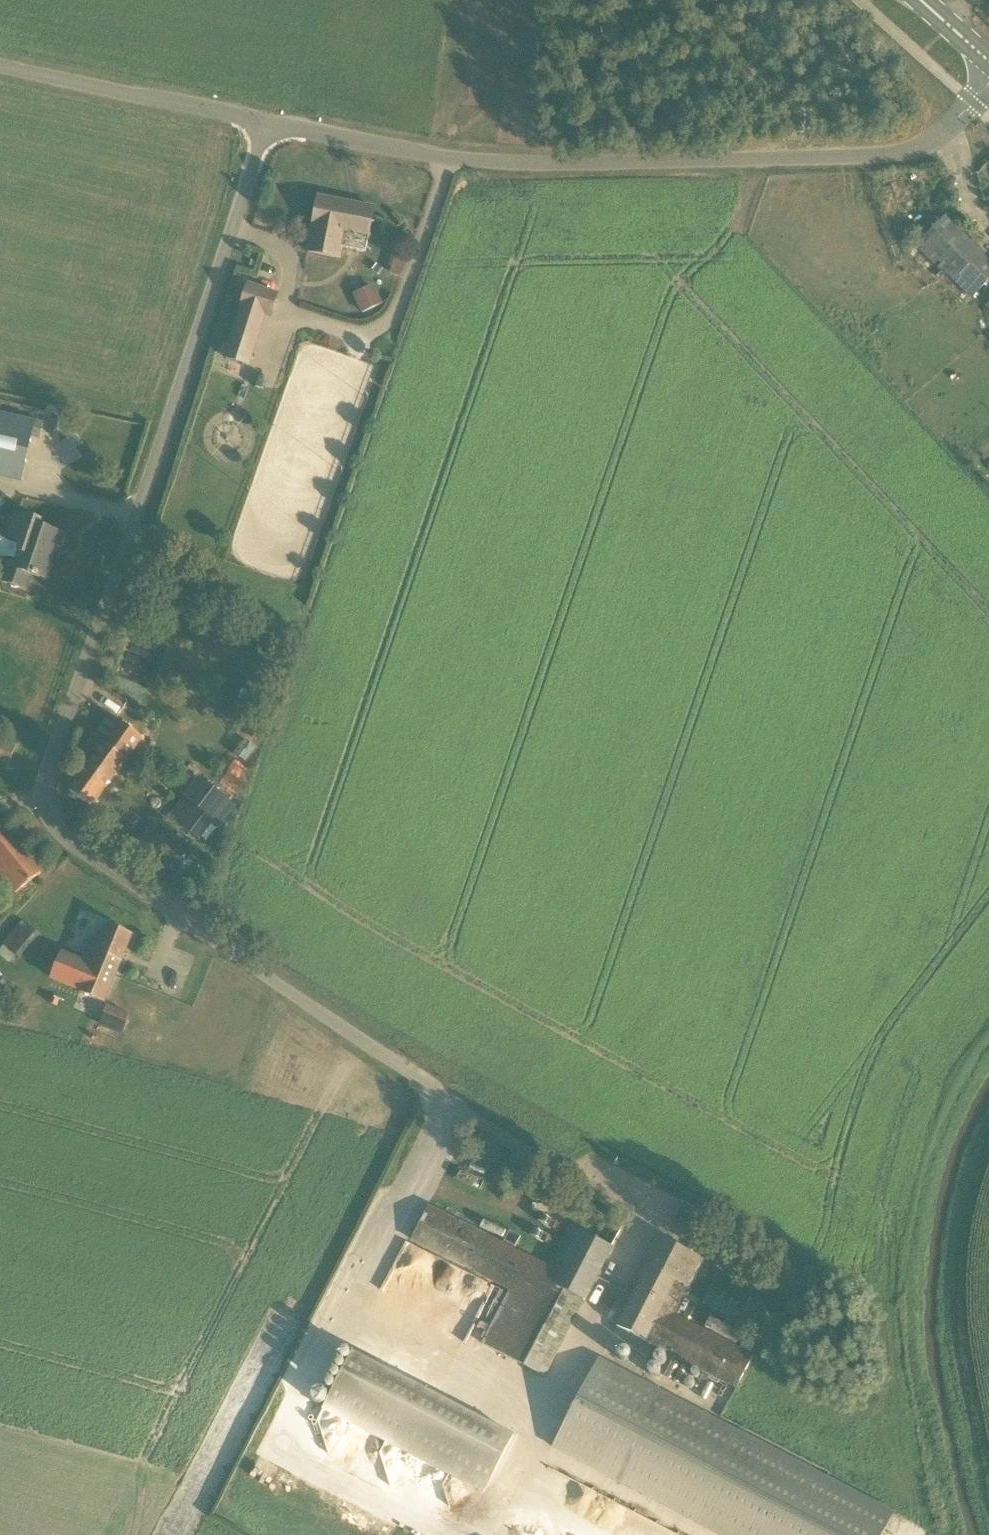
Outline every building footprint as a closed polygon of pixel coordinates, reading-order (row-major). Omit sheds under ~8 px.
[(345,234),(369,238),(374,208),(319,197),(310,242),(308,252),(341,258),(342,249),(345,234)] [(988,275),(988,261),(944,217),(921,241),(943,263),(939,267),(969,296),(988,275)] [(391,274),(401,276),(405,257),(395,255),(391,274)] [(383,304),(374,284),(354,294),(363,313),(383,304)] [(272,319),(280,295),(248,285),(241,308),(242,308),(226,359),(251,367),(266,317),(272,319)] [(35,422),(0,414),(0,475),(22,480),(35,422)] [(59,550),(64,535),(38,526),(40,520),(16,513),(7,540),(21,544),(15,561),(8,559),(1,581),(27,590),(32,575),(45,579),(55,548),(59,550)] [(92,807),(142,738),(110,714),(80,755),(91,763),(70,792),(92,807)] [(17,744),(0,738),(0,757),(11,761),(17,744)] [(212,819),(226,800),(203,782),(188,800),(194,805),(212,819)] [(0,821),(0,876),(15,894),(41,873),(0,821)] [(179,874),(187,863),(178,857),(170,868),(179,874)] [(21,918),(3,946),(20,957),(39,929),(21,918)] [(104,1004),(133,935),(108,924),(99,946),(89,942),(70,989),(104,1004)] [(566,1233),(550,1267),(446,1216),(429,1206),(411,1240),(429,1249),(513,1291),(486,1346),(527,1367),(545,1376),(612,1247),(570,1225),(566,1233)] [(642,1278),(617,1327),(735,1391),(754,1356),(676,1315),(704,1259),(663,1239),(649,1267),(644,1264),(638,1276),(642,1278)] [(353,1351),(323,1410),(484,1494),(514,1435),(353,1351)] [(617,1368),(599,1358),(553,1447),(722,1534),(883,1534),(894,1512),(617,1368)]
